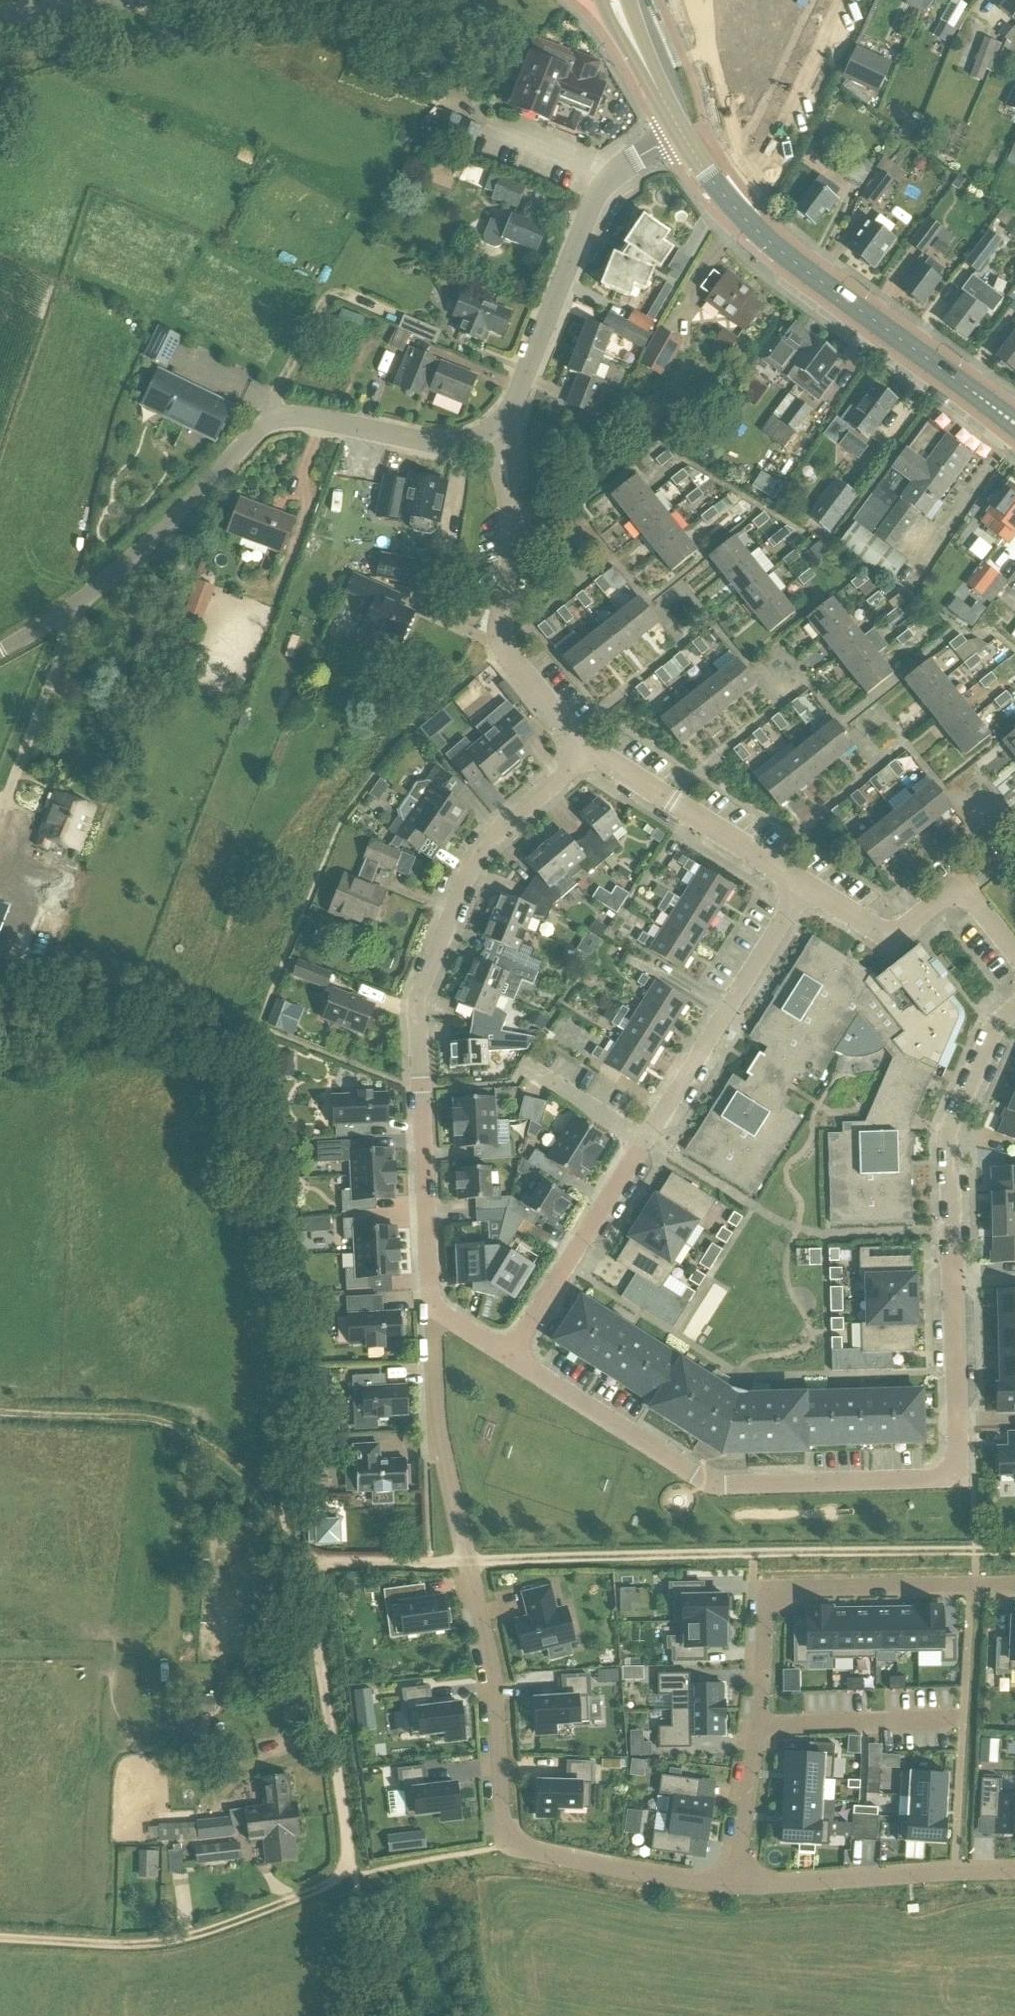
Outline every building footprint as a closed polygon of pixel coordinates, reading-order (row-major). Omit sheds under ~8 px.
[(955,29),(968,5),(959,0),(952,0),(942,21),(934,35),(947,44),(955,29)] [(998,7),(1014,21),(1014,0),(1004,0),(998,7)] [(999,34),(1005,39),(1013,29),(1007,24),(999,34)] [(1013,29),(1005,39),(1011,44),(1014,39),(1014,30),(1013,29)] [(1001,43),(996,42),(984,38),(970,76),(981,80),(986,69),(991,71),(1001,43)] [(510,106),(549,121),(572,130),(579,112),(593,118),(598,107),(604,107),(607,97),(603,93),(606,84),(594,79),(600,63),(574,52),(573,54),(537,40),(532,56),(530,55),(527,62),(517,58),(508,80),(519,84),(510,106)] [(857,46),(843,75),(878,92),(892,63),(857,46)] [(426,71),(422,80),(432,84),(436,75),(426,71)] [(1005,108),(1014,112),(1014,84),(1005,108)] [(616,101),(621,109),(606,118),(612,128),(639,112),(628,94),(616,101)] [(442,111),(432,137),(451,145),(470,152),(480,126),(462,119),(442,111)] [(877,167),(881,170),(861,198),(875,208),(895,180),(899,183),(905,174),(883,158),(877,167)] [(848,180),(858,168),(848,160),(839,173),(848,180)] [(492,197),(494,198),(516,207),(526,184),(492,170),(484,188),(494,192),(492,197)] [(815,183),(814,182),(795,208),(797,210),(797,214),(802,218),(806,217),(815,224),(826,209),(829,211),(837,200),(834,198),(839,190),(820,176),(815,183)] [(499,247),(500,245),(503,238),(535,251),(545,228),(513,214),(507,229),(489,222),(483,237),(484,242),(486,245),(494,248),(499,247)] [(869,220),(848,248),(861,258),(859,261),(869,267),(870,265),(874,267),(894,239),(888,234),(894,226),(880,215),(874,223),(869,220)] [(621,250),(654,268),(655,266),(659,269),(672,251),(662,244),(669,235),(643,216),(632,233),(636,236),(630,244),(626,241),(624,244),(625,245),(621,250)] [(1006,227),(1004,230),(1014,239),(1014,217),(1014,216),(1014,217),(1006,227)] [(928,217),(909,244),(923,254),(943,229),(928,217)] [(988,231),(965,263),(977,274),(1003,241),(988,231)] [(938,240),(933,247),(943,255),(949,247),(938,240)] [(654,268),(621,250),(618,256),(613,254),(612,257),(617,259),(613,269),(608,267),(601,286),(630,297),(634,287),(645,291),(653,270),(654,268)] [(924,267),(920,264),(901,288),(921,304),(940,279),(938,277),(944,269),(930,258),(924,267)] [(676,282),(680,275),(671,270),(667,277),(676,282)] [(700,288),(711,296),(707,301),(744,330),(762,307),(749,297),(752,292),(728,273),(724,278),(713,270),(700,288)] [(963,291),(966,294),(965,296),(964,295),(944,322),(966,338),(985,312),(974,303),(976,301),(992,313),(1002,299),(973,277),(963,291)] [(645,317),(653,322),(673,287),(665,282),(645,317)] [(488,330),(493,332),(501,335),(511,311),(462,291),(452,315),(463,320),(459,332),(484,342),(488,330)] [(627,322),(628,323),(647,334),(654,322),(653,322),(645,317),(634,311),(627,322)] [(410,319),(405,331),(424,339),(435,343),(438,334),(428,329),(429,326),(410,319)] [(577,347),(603,357),(612,333),(586,323),(577,347)] [(647,334),(628,323),(621,336),(643,349),(650,335),(647,334)] [(795,324),(784,339),(780,336),(763,359),(819,401),(830,386),(823,380),(840,357),(795,324)] [(1014,370),(1014,329),(1011,326),(1010,327),(1011,327),(1001,342),(1000,341),(997,345),(1003,349),(997,357),(1001,360),(999,363),(1008,370),(1010,367),(1014,370)] [(160,328),(146,356),(166,366),(180,338),(160,328)] [(663,377),(683,341),(660,328),(640,364),(663,377)] [(729,350),(737,340),(723,329),(715,340),(722,344),(719,348),(726,352),(728,349),(729,350)] [(611,385),(594,379),(603,357),(577,347),(568,370),(578,374),(567,404),(599,416),(611,385)] [(415,352),(400,389),(421,397),(424,390),(465,406),(477,377),(415,352)] [(225,412),(196,398),(199,391),(163,373),(150,399),(169,408),(166,416),(212,438),(225,412)] [(840,420),(845,424),(866,440),(896,401),(875,385),(857,408),(851,404),(840,420)] [(796,431),(812,411),(798,400),(782,421),(796,431)] [(855,522),(838,544),(844,548),(857,557),(892,581),(906,562),(890,550),(891,549),(894,551),(921,514),(930,522),(943,505),(938,502),(972,457),(926,423),(893,468),(854,521),(855,522)] [(844,432),(837,442),(857,457),(864,447),(844,432)] [(668,450),(656,460),(661,466),(673,457),(668,450)] [(683,470),(671,479),(677,486),(688,476),(683,470)] [(762,472),(753,486),(775,500),(784,486),(762,472)] [(409,481),(385,476),(376,516),(396,520),(397,515),(411,517),(410,525),(414,532),(430,535),(437,531),(438,523),(439,523),(447,483),(410,475),(409,481)] [(611,496),(626,515),(651,495),(636,476),(611,496)] [(806,516),(829,533),(857,496),(833,479),(806,516)] [(1009,485),(988,513),(987,512),(980,522),(1009,544),(1009,543),(1008,542),(1014,534),(1014,490),(1009,485)] [(686,498),(691,505),(703,496),(697,489),(686,498)] [(651,495),(626,515),(641,534),(667,514),(651,495)] [(230,532),(283,552),(295,521),(242,501),(230,532)] [(949,515),(957,524),(972,509),(964,501),(949,515)] [(701,517),(707,524),(718,515),(713,507),(701,517)] [(758,530),(769,520),(764,513),(752,523),(758,530)] [(641,534),(657,553),(682,533),(667,514),(641,534)] [(314,536),(324,540),(330,524),(320,520),(314,536)] [(773,549),(785,539),(779,532),(768,542),(773,549)] [(682,533),(657,553),(672,572),(697,552),(682,533)] [(995,552),(1003,540),(990,533),(983,546),(995,552)] [(708,558),(724,577),(749,556),(734,537),(708,558)] [(783,561),(788,567),(800,558),(794,551),(783,561)] [(383,554),(378,578),(421,587),(426,563),(383,554)] [(764,575),(749,556),(724,577),(739,596),(764,575)] [(968,583),(967,584),(982,596),(999,575),(983,563),(982,564),(983,565),(969,583),(968,583)] [(870,567),(863,573),(851,583),(856,590),(858,588),(865,597),(879,586),(872,577),(876,574),(870,567)] [(804,586),(815,577),(809,570),(798,579),(804,586)] [(400,643),(414,614),(378,598),(383,587),(353,574),(346,591),(374,604),(364,626),(400,643)] [(780,594),(764,575),(739,596),(754,615),(780,594)] [(611,589),(601,576),(594,582),(604,594),(611,589)] [(207,596),(193,590),(180,625),(194,630),(207,596)] [(583,591),(578,595),(575,597),(585,609),(593,604),(583,591)] [(872,609),(884,599),(878,593),(866,602),(872,609)] [(795,613),(780,594),(754,615),(769,634),(795,613)] [(620,613),(640,638),(659,623),(639,598),(620,613)] [(806,619),(822,638),(847,617),(832,598),(806,619)] [(564,607),(557,612),(567,624),(574,619),(564,607)] [(899,618),(893,612),(882,621),(887,628),(899,618)] [(601,628),(621,653),(640,638),(620,613),(601,628)] [(862,636),(847,617),(822,638),(837,657),(862,636)] [(544,622),(538,628),(547,640),(554,634),(544,622)] [(582,643),(602,669),(621,653),(601,628),(582,643)] [(902,646),(914,637),(908,630),(897,639),(902,646)] [(955,651),(966,642),(961,635),(949,645),(955,651)] [(877,655),(862,636),(837,657),(852,676),(877,655)] [(709,650),(699,638),(692,644),(702,656),(709,650)] [(563,659),(583,684),(602,669),(582,643),(563,659)] [(690,665),(680,654),(673,659),(683,671),(690,665)] [(976,654),(965,664),(964,664),(970,670),(981,661),(976,654)] [(893,675),(877,655),(852,676),(868,695),(893,675)] [(738,700),(757,684),(737,659),(717,674),(738,700)] [(905,680),(920,699),(945,679),(929,660),(905,680)] [(671,680),(661,669),(655,674),(664,686),(671,680)] [(985,689),(996,680),(991,673),(979,683),(985,689)] [(698,690),(719,715),(738,700),(717,674),(698,690)] [(920,699),(935,718),(960,698),(945,679),(920,699)] [(642,684),(636,689),(645,701),(651,696),(642,684)] [(497,708),(512,695),(506,688),(491,700),(497,708)] [(698,690),(679,705),(700,730),(719,715),(698,690)] [(1000,708),(1011,699),(1006,692),(994,701),(1000,708)] [(960,698),(935,718),(950,737),(975,717),(960,698)] [(807,711),(797,699),(790,705),(800,717),(807,711)] [(484,738),(512,771),(520,765),(521,762),(520,761),(529,753),(511,732),(523,722),(507,703),(488,720),(495,728),(484,738)] [(679,705),(660,720),(681,745),(700,730),(679,705)] [(788,726),(778,714),(771,720),(781,732),(788,726)] [(975,717),(950,737),(965,756),(990,737),(975,717)] [(428,740),(437,733),(440,731),(431,719),(419,729),(428,740)] [(835,761),(854,746),(834,721),(815,736),(835,761)] [(769,741),(760,730),(753,735),(762,747),(769,741)] [(1002,742),(1014,758),(1014,731),(1002,742)] [(796,751),(816,776),(835,761),(815,736),(796,751)] [(505,778),(512,771),(484,738),(473,747),(465,739),(446,755),(462,774),(474,763),(492,784),(501,777),(502,778),(505,778)] [(734,750),(743,762),(750,757),(740,745),(734,750)] [(796,751),(777,766),(797,791),(816,776),(796,751)] [(905,773),(895,761),(888,767),(898,779),(905,773)] [(797,791),(777,766),(758,781),(778,806),(797,791)] [(409,797),(455,829),(469,809),(454,799),(462,787),(436,769),(427,781),(428,782),(419,784),(409,797)] [(408,788),(385,771),(373,788),(385,796),(387,794),(398,802),(408,788)] [(886,788),(876,776),(869,781),(879,794),(886,788)] [(913,797),(933,822),(952,807),(932,782),(913,797)] [(867,803),(857,791),(851,796),(860,809),(867,803)] [(87,826),(94,809),(56,795),(50,811),(50,812),(37,846),(47,849),(51,839),(77,850),(87,826)] [(400,811),(403,820),(399,818),(390,830),(414,847),(422,835),(442,849),(455,829),(409,797),(400,811)] [(914,838),(933,822),(913,797),(894,812),(914,838)] [(596,833),(587,841),(604,861),(620,848),(616,839),(612,835),(622,826),(612,815),(613,814),(610,807),(603,802),(602,803),(598,799),(580,814),(596,833)] [(831,812),(841,824),(848,819),(838,806),(831,812)] [(895,853),(914,838),(894,812),(875,828),(895,853)] [(876,868),(895,853),(875,828),(856,843),(876,868)] [(587,875),(604,861),(587,841),(578,849),(561,830),(544,845),(572,879),(582,871),(587,875)] [(366,862),(358,881),(345,875),(330,911),(371,928),(385,892),(370,886),(379,865),(394,871),(401,852),(372,840),(364,859),(367,860),(366,862)] [(577,884),(572,879),(544,845),(526,861),(542,880),(530,890),(551,905),(577,884)] [(688,859),(683,868),(689,873),(695,864),(688,859)] [(689,888),(720,908),(733,887),(701,867),(689,888)] [(611,894),(604,905),(616,912),(628,893),(616,886),(611,894)] [(676,908),(707,928),(720,908),(689,888),(676,908)] [(493,916),(526,929),(531,916),(537,918),(546,919),(551,905),(530,890),(525,904),(502,894),(493,916)] [(663,901),(670,905),(675,896),(668,892),(663,901)] [(670,905),(663,901),(657,909),(664,913),(670,905)] [(0,903),(0,934),(10,907),(0,903)] [(663,929),(695,949),(707,928),(676,908),(663,929)] [(503,958),(526,968),(537,972),(542,960),(537,957),(532,954),(535,947),(527,942),(522,939),(526,929),(493,916),(484,938),(507,947),(503,958)] [(695,949),(663,929),(650,950),(682,970),(695,949)] [(649,936),(643,932),(637,941),(644,945),(649,936)] [(850,1029),(859,1015),(863,1010),(852,1004),(871,974),(858,966),(858,965),(847,958),(846,958),(813,937),(805,949),(789,976),(789,975),(774,998),(775,998),(758,1025),(750,1037),(768,1048),(763,1056),(760,1053),(747,1074),(751,1076),(746,1084),(733,1076),(725,1088),(726,1088),(718,1101),(718,1100),(710,1112),(710,1113),(694,1139),(693,1139),(686,1151),(755,1194),(762,1182),(778,1155),(779,1156),(786,1144),(786,1143),(794,1131),(802,1119),(784,1108),(789,1099),(784,1096),(795,1077),(801,1081),(806,1072),(819,1080),(826,1068),(843,1041),(850,1029)] [(871,974),(852,1004),(863,1010),(891,1045),(893,1043),(903,1056),(919,1062),(917,1067),(933,1074),(937,1065),(947,1069),(956,1047),(953,1045),(963,1021),(964,1018),(964,1014),(963,1010),(962,1007),(953,996),(956,993),(944,977),(946,976),(933,960),(931,962),(919,946),(878,979),(871,974)] [(379,947),(373,963),(390,969),(396,954),(379,947)] [(475,960),(466,982),(499,995),(514,1001),(522,981),(532,985),(537,972),(526,968),(503,958),(498,970),(475,960)] [(299,961),(294,975),(326,988),(332,974),(299,961)] [(649,978),(643,974),(637,983),(644,987),(649,978)] [(499,995),(466,982),(457,1004),(480,1013),(475,1027),(501,1030),(508,1014),(500,1008),(495,1006),(499,995)] [(656,982),(643,1002),(675,1022),(688,1002),(656,982)] [(335,991),(324,1019),(328,1020),(331,1026),(336,1023),(363,1034),(374,1006),(353,998),(353,996),(352,995),(352,997),(335,991)] [(274,1000),(266,1025),(288,1034),(297,1008),(274,1000)] [(630,1023),(662,1043),(675,1022),(643,1002),(630,1023)] [(622,1006),(617,1015),(624,1019),(629,1010),(622,1006)] [(830,1208),(831,1223),(912,1220),(912,1206),(911,1206),(910,1175),(911,1175),(910,1161),(910,1146),(909,1128),(915,1115),(927,1086),(927,1087),(933,1074),(917,1067),(919,1062),(903,1056),(893,1043),(891,1045),(863,1010),(859,1015),(893,1058),(865,1123),(843,1123),(843,1134),(828,1134),(829,1148),(830,1163),(829,1163),(830,1179),(831,1208),(830,1208)] [(618,1028),(624,1019),(617,1015),(612,1023),(618,1028)] [(630,1023),(617,1043),(649,1063),(662,1043),(630,1023)] [(501,1030),(475,1027),(475,1042),(450,1043),(452,1067),(488,1065),(487,1052),(493,1051),(502,1048),(501,1030)] [(649,1063),(617,1043),(604,1064),(636,1084),(649,1063)] [(597,1047),(591,1056),(598,1060),(604,1051),(597,1047)] [(359,1094),(333,1095),(335,1125),(336,1125),(336,1137),(366,1136),(365,1124),(388,1123),(386,1093),(372,1094),(372,1092),(359,1093),(359,1094)] [(453,1111),(453,1124),(496,1121),(495,1098),(454,1100),(454,1111),(453,1111)] [(524,1098),(518,1121),(530,1120),(536,1101),(524,1098)] [(547,1104),(536,1101),(530,1120),(541,1127),(547,1104)] [(1008,1110),(998,1133),(1014,1141),(1014,1113),(1008,1110)] [(572,1118),(560,1138),(596,1161),(603,1150),(602,1149),(608,1140),(572,1118)] [(497,1144),(496,1121),(453,1124),(454,1137),(456,1137),(456,1148),(481,1147),(482,1159),(513,1158),(512,1144),(497,1144)] [(298,1124),(282,1124),(283,1139),(298,1138),(298,1124)] [(596,1161),(560,1138),(548,1157),(536,1150),(528,1162),(554,1178),(561,1167),(582,1180),(588,1171),(589,1172),(596,1161)] [(350,1161),(351,1176),(395,1174),(395,1163),(393,1163),(393,1150),(368,1151),(367,1140),(339,1141),(316,1142),(317,1163),(340,1162),(350,1161)] [(508,1209),(511,1197),(500,1197),(500,1187),(491,1188),(490,1168),(457,1170),(457,1175),(456,1175),(457,1190),(458,1190),(459,1200),(480,1198),(481,1210),(508,1209)] [(1014,1193),(1014,1168),(991,1168),(992,1194),(1014,1193)] [(655,1198),(695,1223),(701,1227),(717,1201),(672,1173),(657,1198),(656,1197),(655,1198)] [(396,1184),(395,1174),(351,1176),(352,1190),(342,1191),(343,1211),(371,1210),(370,1199),(395,1198),(395,1185),(396,1184)] [(507,1209),(524,1220),(534,1226),(540,1215),(555,1225),(560,1216),(561,1217),(569,1205),(568,1204),(571,1199),(543,1182),(532,1198),(525,1194),(519,1202),(511,1197),(508,1209),(507,1209)] [(1014,1215),(1014,1193),(992,1194),(992,1216),(1014,1215)] [(643,1217),(683,1242),(695,1223),(655,1198),(643,1217)] [(507,1209),(508,1209),(481,1210),(476,1210),(477,1223),(504,1221),(507,1209)] [(497,1249),(485,1295),(495,1297),(500,1288),(514,1297),(532,1268),(513,1256),(514,1254),(506,1249),(524,1220),(507,1209),(504,1221),(497,1249)] [(734,1212),(728,1222),(736,1228),(743,1217),(734,1212)] [(992,1216),(993,1236),(1014,1236),(1014,1215),(992,1216)] [(315,1230),(314,1217),(299,1218),(300,1231),(315,1230)] [(632,1235),(671,1260),(683,1242),(643,1217),(632,1235)] [(354,1239),(355,1254),(399,1251),(399,1241),(397,1241),(397,1228),(372,1229),(371,1218),(343,1219),(344,1240),(354,1239)] [(722,1227),(716,1237),(726,1244),(733,1234),(722,1227)] [(677,1264),(671,1260),(632,1235),(631,1237),(632,1237),(616,1262),(641,1278),(661,1290),(663,1287),(677,1264)] [(993,1236),(994,1263),(1014,1262),(1014,1236),(993,1236)] [(706,1254),(716,1260),(722,1250),(712,1243),(706,1254)] [(485,1295),(497,1249),(482,1250),(482,1247),(458,1248),(459,1283),(475,1282),(476,1292),(485,1295)] [(861,1279),(868,1279),(914,1278),(914,1276),(913,1247),(860,1248),(861,1279)] [(821,1249),(809,1250),(809,1266),(822,1265),(821,1249)] [(839,1249),(829,1249),(829,1261),(840,1261),(839,1249)] [(400,1262),(399,1251),(355,1254),(355,1268),(346,1269),(347,1289),(374,1288),(374,1277),(399,1275),(398,1262),(400,1262)] [(716,1260),(706,1254),(699,1264),(709,1270),(716,1260)] [(842,1268),(830,1268),(830,1280),(842,1280),(842,1268)] [(695,1270),(689,1280),(699,1287),(706,1276),(695,1270)] [(631,1282),(622,1296),(622,1297),(623,1298),(623,1297),(673,1328),(689,1303),(663,1287),(661,1290),(641,1278),(636,1286),(631,1282)] [(915,1299),(914,1278),(868,1279),(868,1301),(915,1299)] [(680,1297),(689,1303),(695,1293),(687,1287),(680,1297)] [(831,1300),(843,1299),(842,1287),(830,1288),(831,1300)] [(1000,1325),(1014,1325),(1014,1292),(999,1292),(1000,1325)] [(347,1298),(348,1315),(349,1314),(351,1344),(367,1344),(368,1348),(385,1348),(384,1343),(401,1342),(400,1336),(403,1336),(403,1318),(399,1318),(399,1312),(373,1314),(373,1296),(347,1298)] [(583,1299),(569,1320),(594,1335),(607,1315),(583,1299)] [(843,1311),(843,1299),(831,1300),(831,1312),(843,1311)] [(915,1299),(868,1301),(869,1322),(915,1321),(915,1299)] [(607,1315),(594,1335),(581,1356),(618,1380),(644,1338),(607,1315)] [(843,1318),(831,1319),(831,1331),(844,1331),(843,1318)] [(581,1356),(594,1335),(569,1320),(556,1340),(581,1356)] [(916,1323),(915,1321),(869,1322),(862,1323),(863,1349),(863,1353),(886,1353),(916,1352),(915,1323),(916,1323)] [(1000,1325),(1001,1355),(1014,1355),(1014,1325),(1000,1325)] [(644,1338),(618,1380),(655,1403),(681,1362),(644,1338)] [(832,1338),(832,1350),(842,1350),(842,1338),(832,1338)] [(863,1349),(842,1350),(832,1350),(832,1371),(891,1369),(891,1370),(893,1370),(893,1369),(892,1362),(886,1362),(886,1353),(863,1353),(863,1349)] [(1001,1355),(1002,1384),(1002,1385),(1014,1384),(1014,1355),(1001,1355)] [(805,1444),(803,1395),(747,1397),(747,1395),(747,1394),(731,1390),(730,1390),(729,1392),(681,1362),(655,1403),(652,1408),(714,1448),(716,1445),(731,1449),(731,1452),(805,1450),(805,1444)] [(380,1375),(352,1376),(353,1399),(365,1398),(366,1417),(378,1417),(378,1418),(390,1417),(390,1416),(407,1415),(406,1385),(380,1387),(380,1375)] [(997,1384),(998,1412),(1014,1412),(1014,1384),(1002,1385),(1002,1384),(997,1384)] [(892,1393),(892,1417),(921,1416),(920,1392),(892,1393)] [(893,1442),(892,1417),(892,1393),(847,1394),(849,1443),(893,1442)] [(803,1395),(805,1444),(849,1443),(847,1394),(803,1395)] [(921,1416),(892,1417),(893,1442),(922,1441),(921,1416)] [(996,1455),(996,1472),(1000,1471),(1000,1475),(1014,1475),(1014,1433),(1009,1433),(1010,1448),(999,1448),(999,1455),(996,1455)] [(313,1439),(314,1462),(332,1462),(332,1453),(334,1453),(334,1438),(313,1439)] [(356,1462),(357,1492),(373,1491),(373,1493),(374,1500),(393,1499),(392,1492),(393,1492),(393,1490),(408,1489),(408,1483),(411,1483),(410,1466),(407,1466),(406,1460),(380,1461),(379,1444),(354,1445),(355,1462),(356,1462)] [(317,1545),(341,1544),(340,1520),(316,1521),(316,1524),(309,1524),(310,1541),(317,1541),(317,1545)] [(672,1584),(670,1584),(670,1597),(673,1597),(674,1622),(726,1621),(726,1596),(705,1596),(697,1597),(696,1583),(672,1584)] [(517,1621),(525,1653),(574,1640),(566,1608),(556,1611),(550,1587),(524,1594),(527,1610),(531,1609),(533,1617),(517,1621)] [(386,1592),(387,1605),(395,1604),(399,1636),(447,1631),(447,1625),(450,1624),(449,1611),(445,1612),(443,1599),(418,1602),(416,1589),(386,1592)] [(917,1610),(896,1610),(897,1653),(919,1653),(918,1606),(917,1606),(917,1610)] [(942,1606),(918,1606),(919,1653),(942,1652),(942,1662),(955,1662),(955,1636),(942,1636),(942,1606)] [(808,1638),(795,1638),(795,1664),(809,1664),(809,1654),(831,1654),(831,1659),(832,1659),(831,1607),(808,1608),(808,1617),(808,1638)] [(832,1607),(831,1607),(832,1659),(854,1659),(853,1611),(832,1611),(832,1607)] [(875,1610),(853,1611),(854,1659),(875,1658),(875,1610)] [(896,1610),(875,1610),(875,1658),(876,1658),(876,1649),(896,1648),(896,1653),(897,1653),(896,1610)] [(997,1673),(1010,1673),(1010,1670),(1014,1670),(1014,1618),(1012,1618),(1011,1639),(1011,1647),(998,1646),(997,1673)] [(680,1638),(668,1638),(668,1648),(673,1648),(673,1661),(699,1661),(699,1648),(707,1647),(725,1647),(725,1643),(729,1643),(729,1626),(725,1626),(725,1622),(726,1622),(726,1621),(674,1622),(674,1623),(676,1623),(680,1623),(680,1638)] [(643,1667),(622,1667),(622,1680),(643,1680),(643,1667)] [(618,1669),(608,1669),(608,1682),(618,1681),(618,1669)] [(783,1671),(783,1679),(783,1692),(798,1692),(798,1671),(783,1671)] [(671,1711),(725,1710),(725,1701),(724,1701),(724,1685),(690,1685),(690,1673),(658,1674),(658,1695),(671,1695),(671,1711)] [(589,1675),(563,1677),(564,1697),(535,1699),(537,1733),(556,1732),(555,1724),(589,1722),(588,1696),(590,1696),(589,1675)] [(897,1677),(889,1677),(890,1689),(898,1689),(897,1677)] [(905,1677),(897,1677),(898,1689),(906,1689),(905,1677)] [(854,1678),(846,1679),(847,1691),(855,1691),(854,1678)] [(862,1678),(854,1678),(855,1691),(863,1690),(862,1678)] [(465,1738),(464,1727),(467,1727),(465,1707),(461,1707),(461,1704),(432,1707),(429,1687),(403,1690),(406,1711),(408,1711),(412,1736),(445,1732),(446,1740),(465,1738)] [(354,1692),(357,1717),(374,1715),(371,1690),(354,1692)] [(212,1696),(187,1696),(188,1714),(212,1713),(212,1696)] [(725,1719),(725,1710),(671,1711),(671,1726),(659,1726),(659,1748),(691,1748),(691,1736),(725,1735),(725,1719)] [(198,1745),(198,1720),(183,1719),(183,1745),(198,1745)] [(997,1762),(998,1739),(980,1738),(979,1762),(997,1762)] [(650,1742),(643,1742),(631,1743),(631,1755),(651,1754),(650,1742)] [(786,1776),(833,1779),(835,1744),(809,1743),(809,1755),(787,1753),(786,1776)] [(539,1781),(538,1816),(556,1816),(556,1808),(590,1809),(591,1783),(594,1783),(594,1763),(568,1762),(568,1782),(539,1781)] [(441,1812),(442,1820),(461,1818),(457,1784),(427,1787),(425,1767),(399,1770),(402,1791),(404,1790),(408,1816),(441,1812)] [(868,1768),(867,1793),(879,1794),(881,1769),(868,1768)] [(901,1772),(900,1796),(946,1798),(947,1775),(901,1772)] [(248,1825),(298,1820),(296,1804),(288,1804),(285,1774),(261,1777),(264,1807),(232,1811),(234,1827),(248,1825)] [(661,1775),(659,1794),(669,1796),(667,1814),(710,1820),(712,1803),(713,1800),(698,1798),(701,1780),(661,1775)] [(833,1779),(786,1776),(785,1798),(822,1800),(823,1779),(833,1780),(833,1779)] [(979,1819),(997,1820),(996,1835),(1014,1836),(1014,1791),(1000,1790),(1001,1779),(982,1778),(979,1819)] [(860,1781),(848,1780),(848,1788),(860,1789),(860,1781)] [(945,1820),(946,1798),(900,1796),(900,1797),(910,1797),(908,1817),(899,1816),(899,1818),(945,1820)] [(822,1800),(785,1798),(783,1820),(830,1822),(821,1821),(822,1800)] [(853,1815),(865,1815),(866,1807),(854,1806),(853,1815)] [(865,1815),(877,1816),(878,1808),(866,1807),(865,1815)] [(642,1812),(628,1810),(625,1831),(639,1833),(642,1812)] [(654,1831),(651,1850),(690,1856),(693,1838),(707,1840),(708,1837),(710,1820),(667,1814),(664,1833),(654,1831)] [(853,1815),(851,1840),(864,1841),(865,1815),(853,1815)] [(865,1815),(864,1841),(876,1841),(878,1816),(877,1816),(865,1815)] [(945,1820),(899,1818),(897,1840),(944,1843),(945,1820)] [(250,1842),(264,1840),(267,1864),(297,1861),(294,1837),(300,1836),(298,1820),(248,1825),(250,1842)] [(829,1836),(830,1822),(783,1820),(782,1843),(800,1844),(799,1851),(814,1852),(815,1845),(829,1846),(829,1836)] [(424,1830),(404,1834),(407,1849),(426,1846),(424,1830)] [(157,1866),(160,1844),(150,1843),(147,1865),(157,1866)] [(202,1847),(203,1862),(237,1859),(235,1844),(202,1847)]
